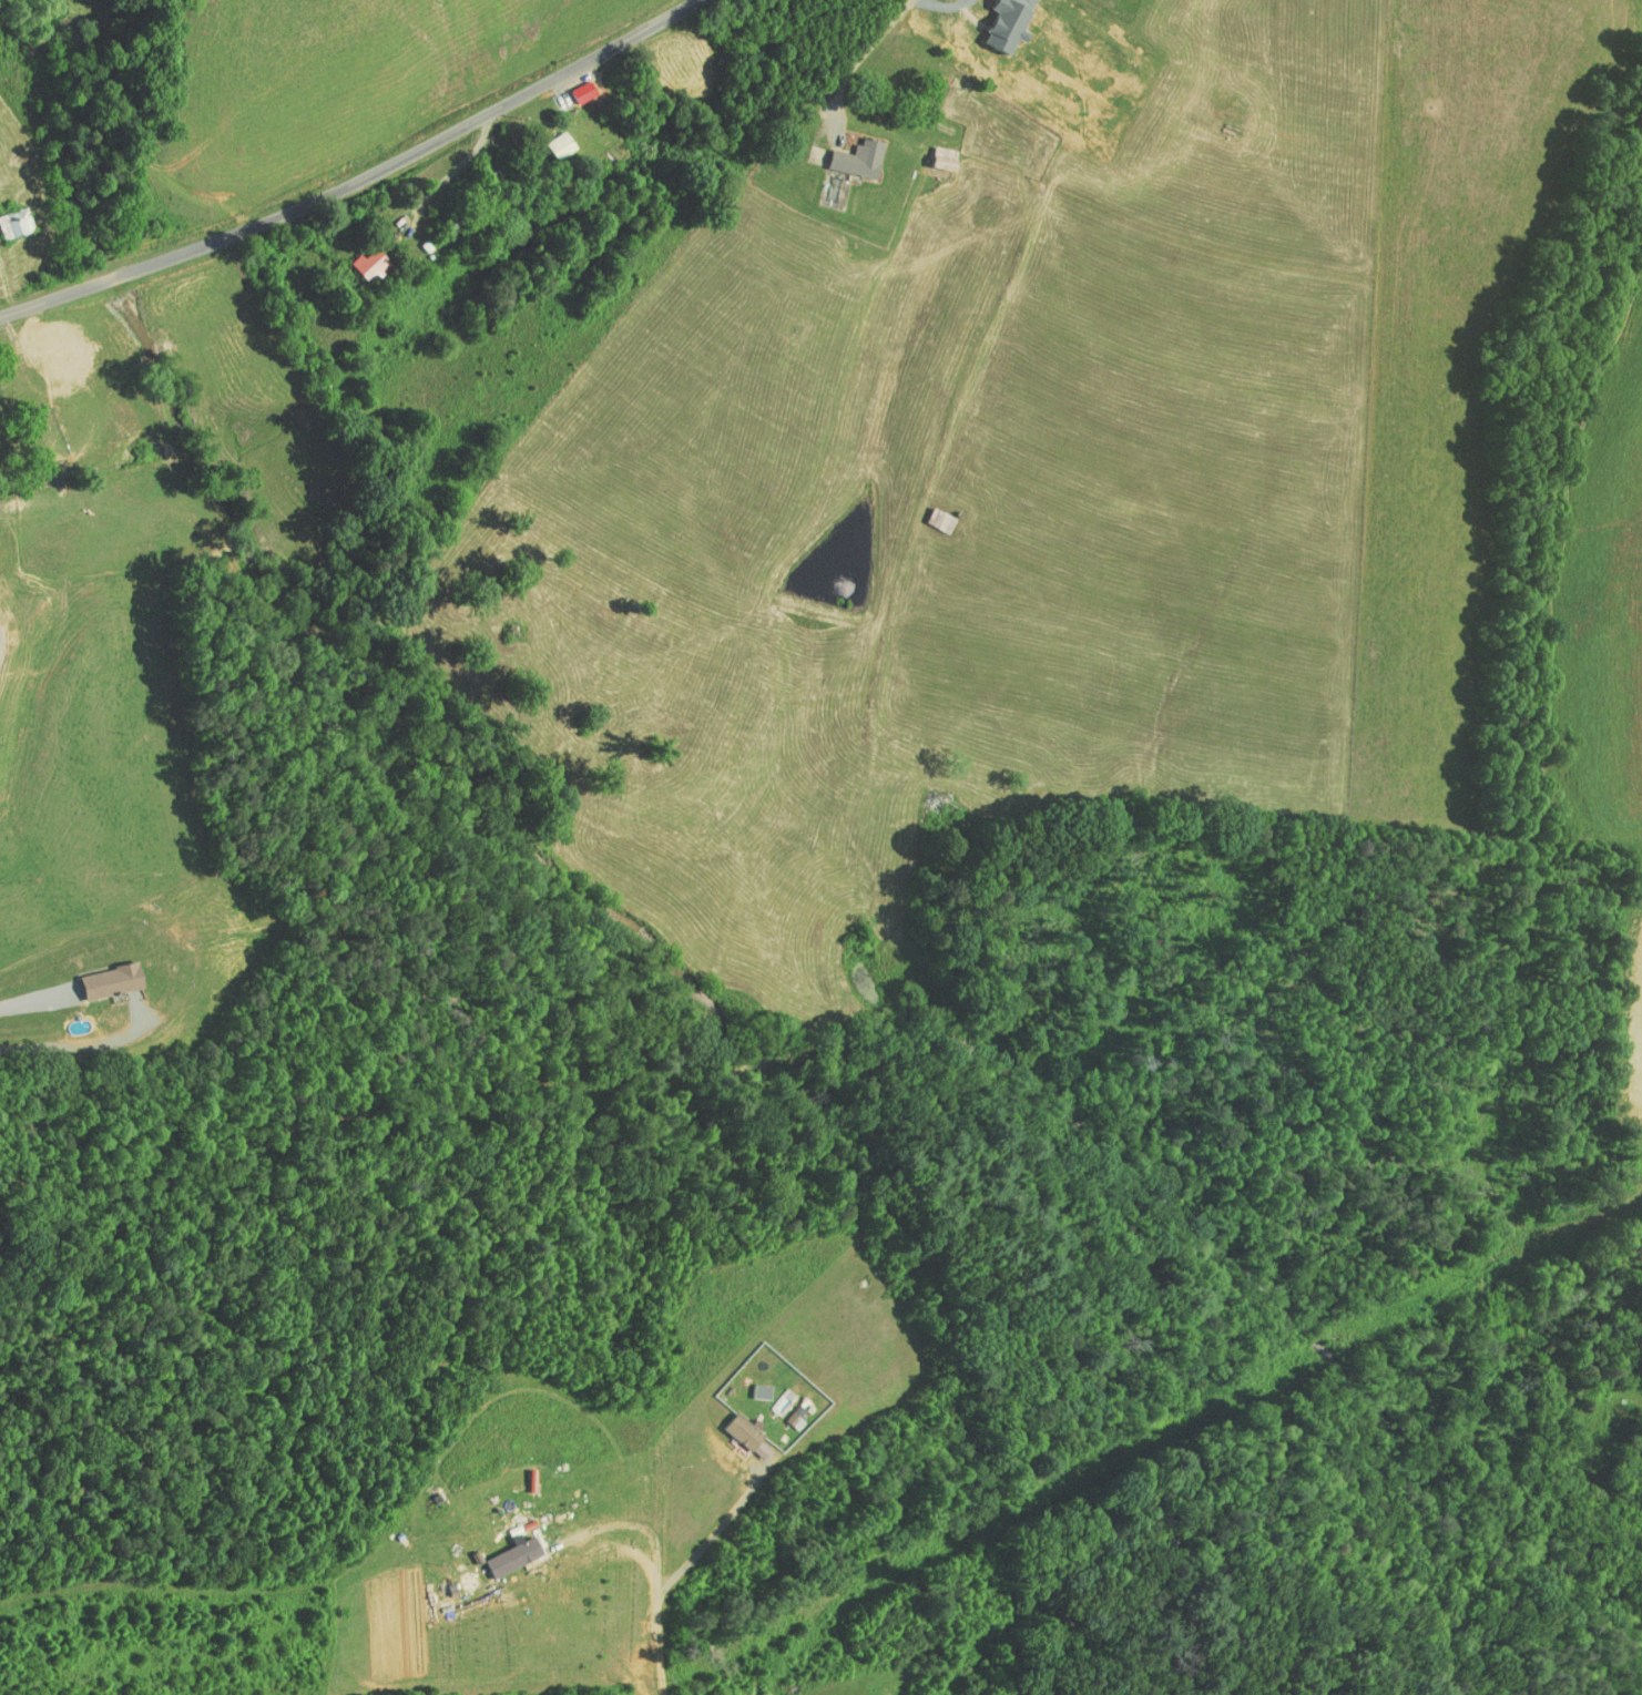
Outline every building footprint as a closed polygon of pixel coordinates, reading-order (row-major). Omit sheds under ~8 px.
[(973,36),(1001,47),(1008,31),(1016,34),(1020,25),(1014,23),(1023,1),(1020,0),(983,0),(982,2),(986,4),(973,36)] [(566,140),(554,123),(535,136),(547,153),(566,140)] [(817,161),(866,172),(874,135),(849,130),(845,147),(822,142),(817,161)] [(920,159),(943,164),(947,143),(925,138),(920,159)] [(23,224),(16,199),(0,204),(0,230),(23,224)] [(355,274),(364,266),(368,270),(381,259),(365,240),(353,250),(350,246),(339,255),(355,274)] [(74,993),(133,981),(128,956),(69,968),(74,993)] [(760,1391),(760,1378),(743,1377),(743,1390),(760,1391)] [(780,1394),(772,1386),(758,1402),(767,1410),(780,1394)] [(786,1423),(797,1411),(785,1400),(774,1413),(786,1423)] [(752,1452),(761,1442),(750,1433),(754,1428),(747,1422),(752,1416),(746,1411),(741,1416),(727,1404),(713,1421),(752,1452)] [(482,1570),(533,1549),(524,1527),(513,1532),(510,1525),(500,1529),(504,1539),(474,1551),(482,1570)]
